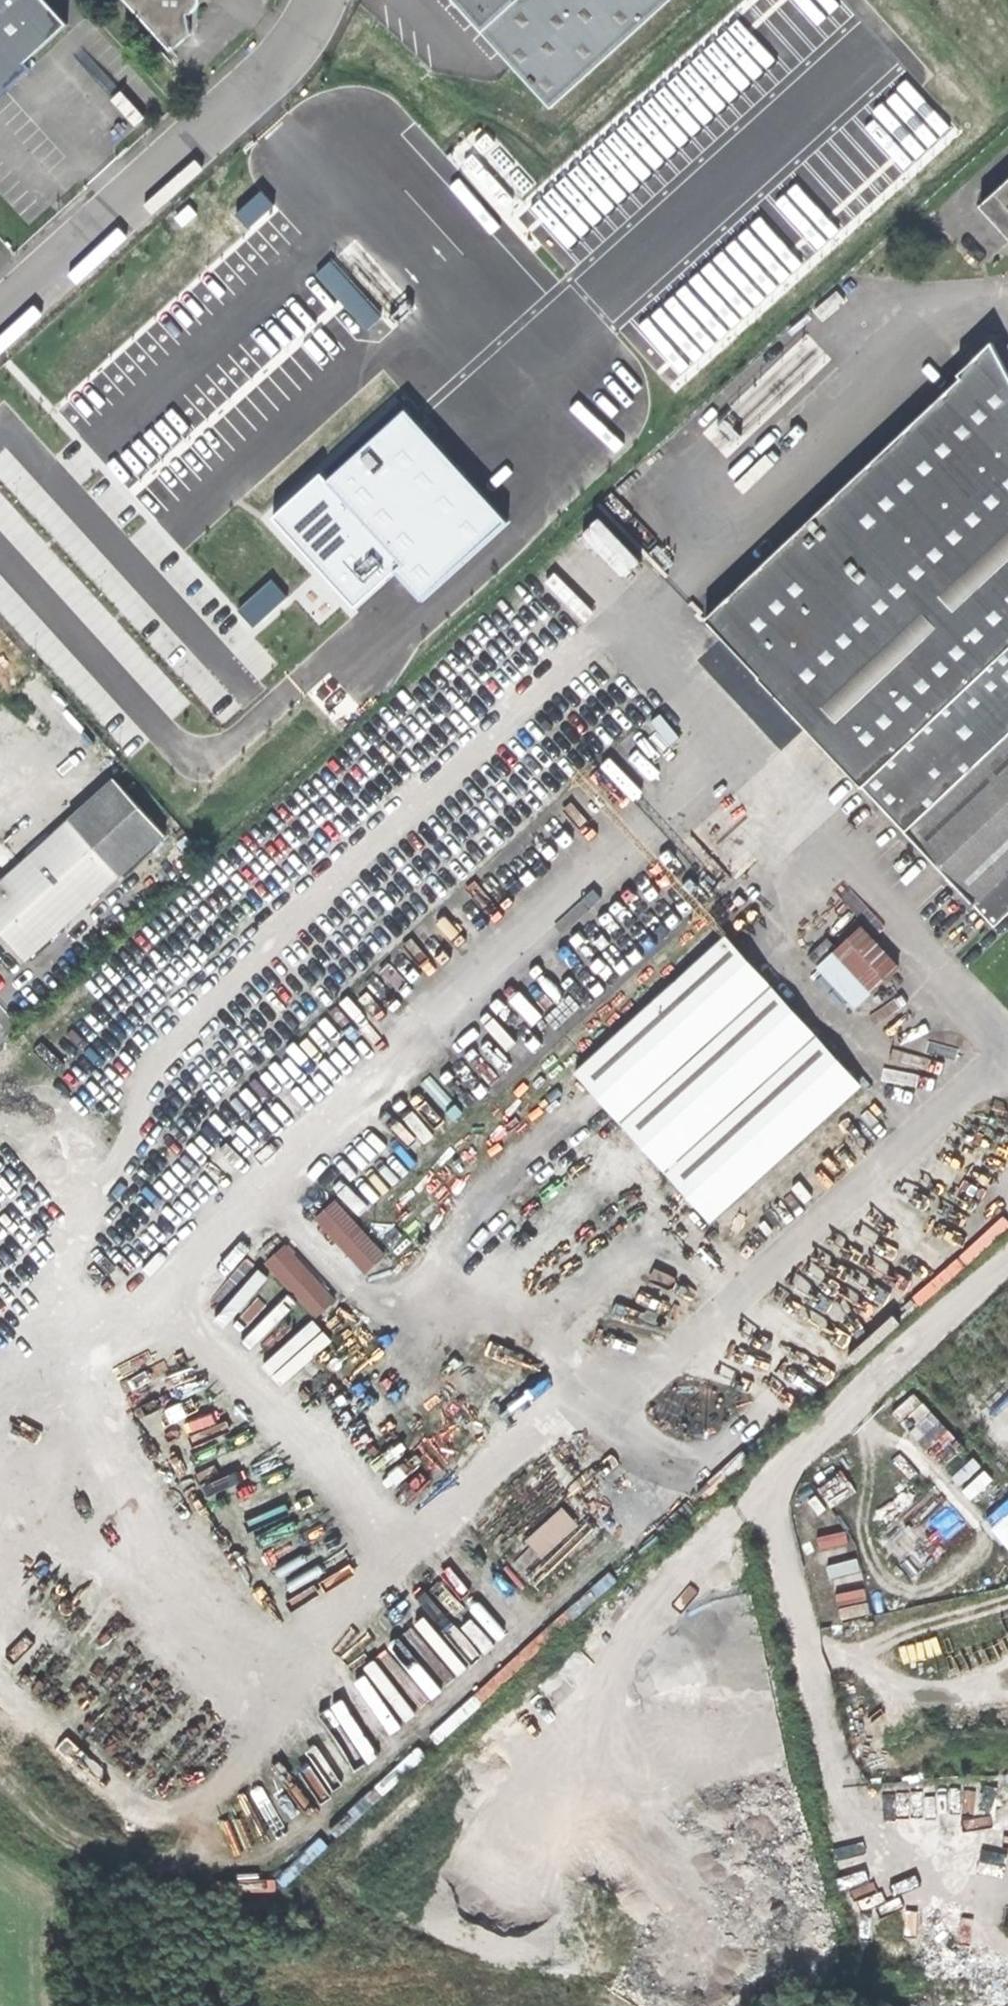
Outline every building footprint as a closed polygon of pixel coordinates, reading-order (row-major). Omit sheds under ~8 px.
[(4,84),(8,89),(21,78),(31,68),(26,63),(68,24),(46,0),(0,0),(0,87),(4,84)] [(188,15),(193,13),(193,0),(125,0),(172,51),(191,33),(188,15)] [(671,0),(453,0),(551,109),(671,0)] [(976,208),(1006,240),(1007,238),(1007,179),(976,208)] [(992,343),(957,375),(960,378),(706,620),(759,677),(758,679),(861,789),(862,788),(994,926),(1007,913),(1007,374),(992,343)] [(165,835),(114,779),(0,883),(0,933),(25,961),(165,835)] [(869,992),(894,966),(858,927),(832,953),(869,992)] [(820,964),(837,946),(827,937),(810,954),(820,964)] [(709,1222),(857,1086),(723,938),(574,1073),(709,1222)] [(855,1004),(869,992),(832,953),(819,965),(855,1004)] [(336,1202),(316,1220),(365,1273),(385,1254),(336,1202)] [(286,1247),(266,1264),(314,1317),(334,1299),(286,1247)] [(569,1507),(529,1534),(542,1554),(583,1526),(569,1507)] [(994,1525),(1007,1540),(1007,1513),(994,1525)]
